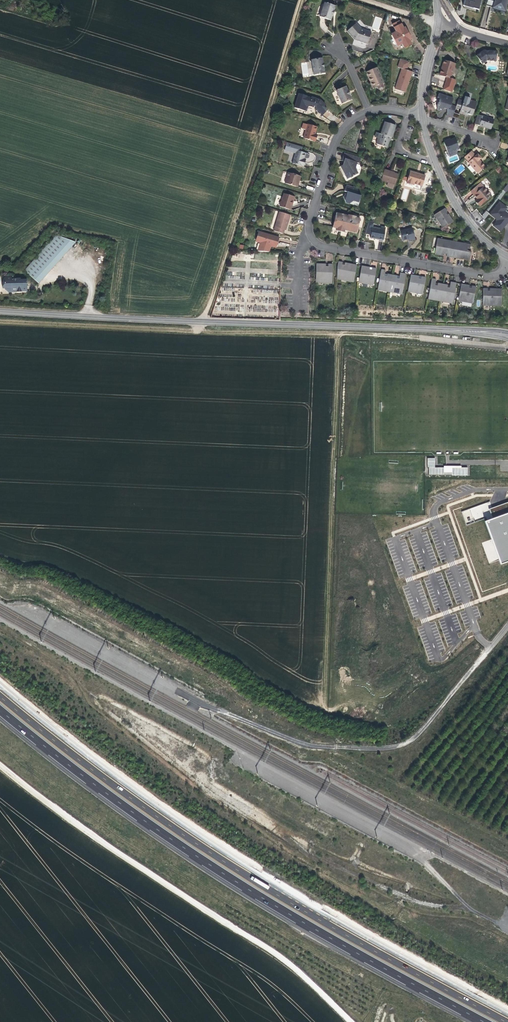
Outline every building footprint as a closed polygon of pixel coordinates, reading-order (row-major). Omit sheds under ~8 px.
[(463,6),(465,6),(466,5),(479,8),(478,10),(481,0),(464,0),(463,6)] [(493,8),(500,10),(505,11),(507,1),(507,0),(495,0),(493,8)] [(334,13),(334,10),(335,6),(324,2),(320,17),(330,20),(332,16),(333,16),(334,13)] [(411,39),(407,32),(408,32),(407,30),(406,28),(406,29),(405,27),(403,28),(401,24),(399,21),(392,24),(396,32),(391,34),(397,46),(402,44),(404,48),(411,44),(409,40),(411,39)] [(367,44),(371,32),(361,29),(356,23),(347,31),(354,40),(355,38),(357,38),(359,39),(358,41),(367,44)] [(496,61),(496,51),(490,51),(484,50),(476,56),(482,64),(487,60),(496,61)] [(323,68),(322,63),(323,63),(322,58),(311,60),(314,74),(325,73),(324,67),(323,68)] [(398,67),(402,69),(406,70),(409,61),(401,59),(398,67)] [(310,61),(301,63),(303,77),(309,76),(308,68),(311,67),(310,61)] [(450,79),(455,64),(445,61),(443,68),(442,68),(439,75),(447,78),(450,79)] [(384,83),(377,67),(366,72),(369,77),(370,77),(371,81),(370,82),(373,88),(377,86),(383,84),(384,83)] [(406,70),(402,69),(395,89),(405,92),(407,85),(407,84),(407,83),(408,82),(409,82),(409,81),(410,76),(411,76),(412,72),(406,70)] [(446,81),(443,89),(451,92),(454,84),(446,81)] [(349,93),(348,90),(347,90),(346,86),(345,86),(336,90),(342,104),(351,100),(350,96),(350,95),(349,93)] [(314,106),(316,106),(318,107),(319,102),(320,100),(316,99),(311,97),(311,98),(306,97),(306,96),(299,93),(294,108),(306,111),(308,106),(311,106),(313,107),(314,106)] [(451,105),(453,98),(439,94),(437,98),(438,98),(440,98),(439,102),(438,102),(437,106),(437,110),(442,111),(444,108),(446,109),(447,109),(447,115),(452,117),(454,113),(456,107),(451,105)] [(472,115),(477,102),(470,100),(470,98),(465,96),(463,101),(458,99),(456,107),(461,109),(459,113),(465,115),(466,113),(468,114),(472,115)] [(318,107),(316,106),(315,109),(322,116),(327,110),(324,107),(325,105),(323,103),(319,102),(318,107)] [(491,129),(494,120),(478,115),(474,124),(483,127),(491,129)] [(391,138),(395,125),(394,125),(385,122),(381,134),(376,132),(375,137),(378,138),(376,144),(387,147),(389,141),(390,141),(389,139),(390,137),(391,138)] [(315,133),(317,127),(303,123),(302,129),(306,130),(303,138),(315,141),(317,135),(315,134),(315,133)] [(459,149),(455,138),(450,140),(448,141),(447,140),(444,141),(443,142),(448,154),(459,149)] [(296,150),(301,152),(302,147),(287,142),(285,150),(295,153),(296,150)] [(304,159),(304,158),(306,153),(301,152),(296,150),(295,153),(292,163),(304,167),(305,162),(303,162),(304,159)] [(485,166),(480,161),(479,160),(481,158),(479,156),(477,154),(475,156),(471,151),(465,157),(469,162),(468,162),(477,173),(485,166)] [(355,168),(357,163),(359,163),(361,158),(359,157),(344,153),(344,154),(342,161),(345,162),(344,163),(343,163),(343,164),(343,165),(340,166),(347,179),(358,174),(355,168)] [(388,182),(394,184),(395,185),(398,174),(394,173),(391,172),(384,169),(381,180),(388,182)] [(420,190),(425,175),(418,173),(410,171),(406,183),(414,185),(413,188),(420,190)] [(299,180),(301,176),(288,172),(285,183),(297,187),(299,183),(297,182),(298,180),(299,180)] [(491,196),(480,183),(470,191),(475,197),(478,199),(475,201),(479,206),(491,196)] [(359,202),(361,195),(357,194),(358,188),(346,185),(344,191),(346,192),(347,192),(346,194),(345,195),(343,196),(345,200),(348,201),(350,200),(354,201),(359,202)] [(404,188),(401,199),(406,201),(409,190),(404,188)] [(293,202),(294,197),(284,193),(282,201),(280,202),(279,205),(280,206),(280,207),(290,210),(292,204),(291,204),(292,203),(292,201),(293,202)] [(493,226),(500,231),(507,222),(507,215),(504,211),(506,208),(499,202),(490,214),(497,220),(498,221),(497,223),(496,222),(493,226)] [(453,222),(448,214),(446,215),(445,215),(445,213),(447,212),(445,208),(434,215),(443,228),(453,222)] [(288,223),(290,215),(279,212),(274,231),(283,234),(284,230),(285,230),(287,225),(286,224),(287,223),(287,222),(288,223)] [(356,233),(360,218),(356,217),(348,215),(336,213),(332,227),(336,228),(336,230),(341,232),(344,232),(345,230),(356,233)] [(383,240),(385,228),(381,227),(381,229),(372,227),(373,223),(368,223),(365,234),(371,235),(370,238),(377,239),(383,240)] [(415,239),(412,228),(400,231),(402,240),(408,239),(410,238),(410,240),(415,239)] [(269,252),(271,243),(277,245),(278,242),(279,237),(259,231),(256,241),(260,242),(258,251),(269,252)] [(75,242),(56,235),(24,271),(38,283),(75,242)] [(470,249),(471,244),(437,238),(435,254),(439,255),(444,256),(444,252),(447,253),(446,257),(464,260),(470,261),(471,251),(467,251),(468,248),(470,249)] [(354,281),(357,265),(345,263),(345,265),(344,266),(342,266),(342,265),(342,262),(338,262),(337,266),(337,278),(354,281)] [(332,282),(332,264),(328,264),(328,267),(326,267),(326,264),(316,264),(316,281),(323,282),(332,282)] [(373,284),(376,268),(372,268),(371,271),(369,271),(370,267),(361,266),(359,278),(359,281),(373,284)] [(402,293),(406,274),(400,273),(399,280),(396,280),(397,276),(392,275),(387,274),(387,278),(384,277),(385,270),(381,269),(379,279),(379,282),(377,289),(383,290),(384,288),(396,291),(396,292),(402,293)] [(423,293),(426,277),(421,277),(421,280),(418,280),(419,276),(411,275),(408,290),(423,293)] [(27,280),(20,280),(20,279),(12,279),(12,276),(5,276),(5,282),(2,282),(2,288),(8,288),(11,288),(12,290),(16,290),(16,292),(22,292),(22,291),(27,291),(27,280)] [(453,303),(456,283),(453,282),(451,282),(449,289),(447,289),(448,285),(443,284),(438,283),(437,287),(435,286),(436,279),(432,279),(428,298),(434,299),(434,298),(441,299),(440,301),(443,302),(443,299),(447,300),(447,302),(453,303)] [(473,302),(476,287),(472,286),(471,289),(469,289),(469,285),(461,284),(458,300),(473,302)] [(501,304),(502,289),(490,288),(490,292),(487,292),(487,288),(483,288),(483,304),(501,304)] [(444,467),(435,467),(435,458),(427,458),(427,468),(429,468),(429,475),(467,476),(467,467),(461,467),(452,467),(451,472),(444,472),(444,467)] [(507,513),(507,503),(507,502),(489,509),(492,519),(507,513)] [(492,519),(485,521),(500,564),(507,561),(507,513),(492,519)]
